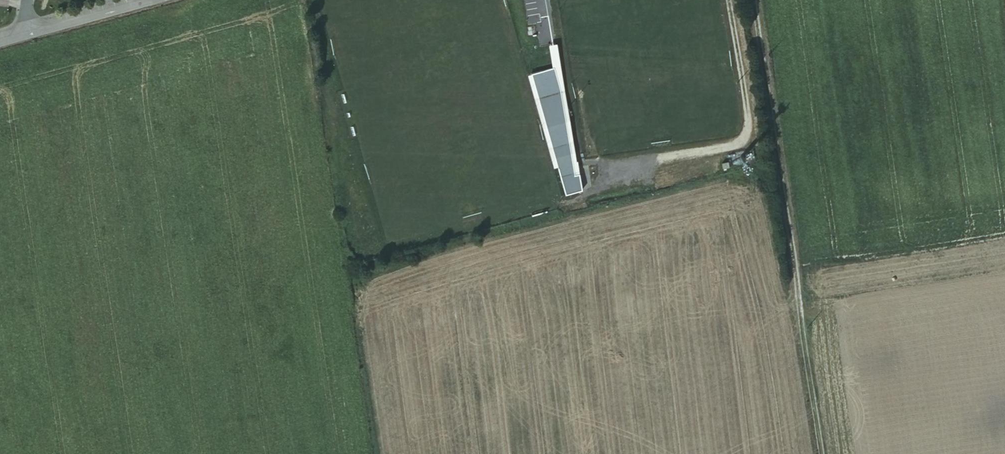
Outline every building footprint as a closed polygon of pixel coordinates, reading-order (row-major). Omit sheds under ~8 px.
[(543,59),(526,63),(536,100),(554,95),(552,88),(543,59)] [(536,100),(526,63),(520,64),(529,101),(536,100)] [(555,87),(552,88),(554,95),(536,100),(542,119),(551,117),(551,118),(563,114),(555,87)] [(561,133),(557,117),(542,121),(546,137),(561,133)]
